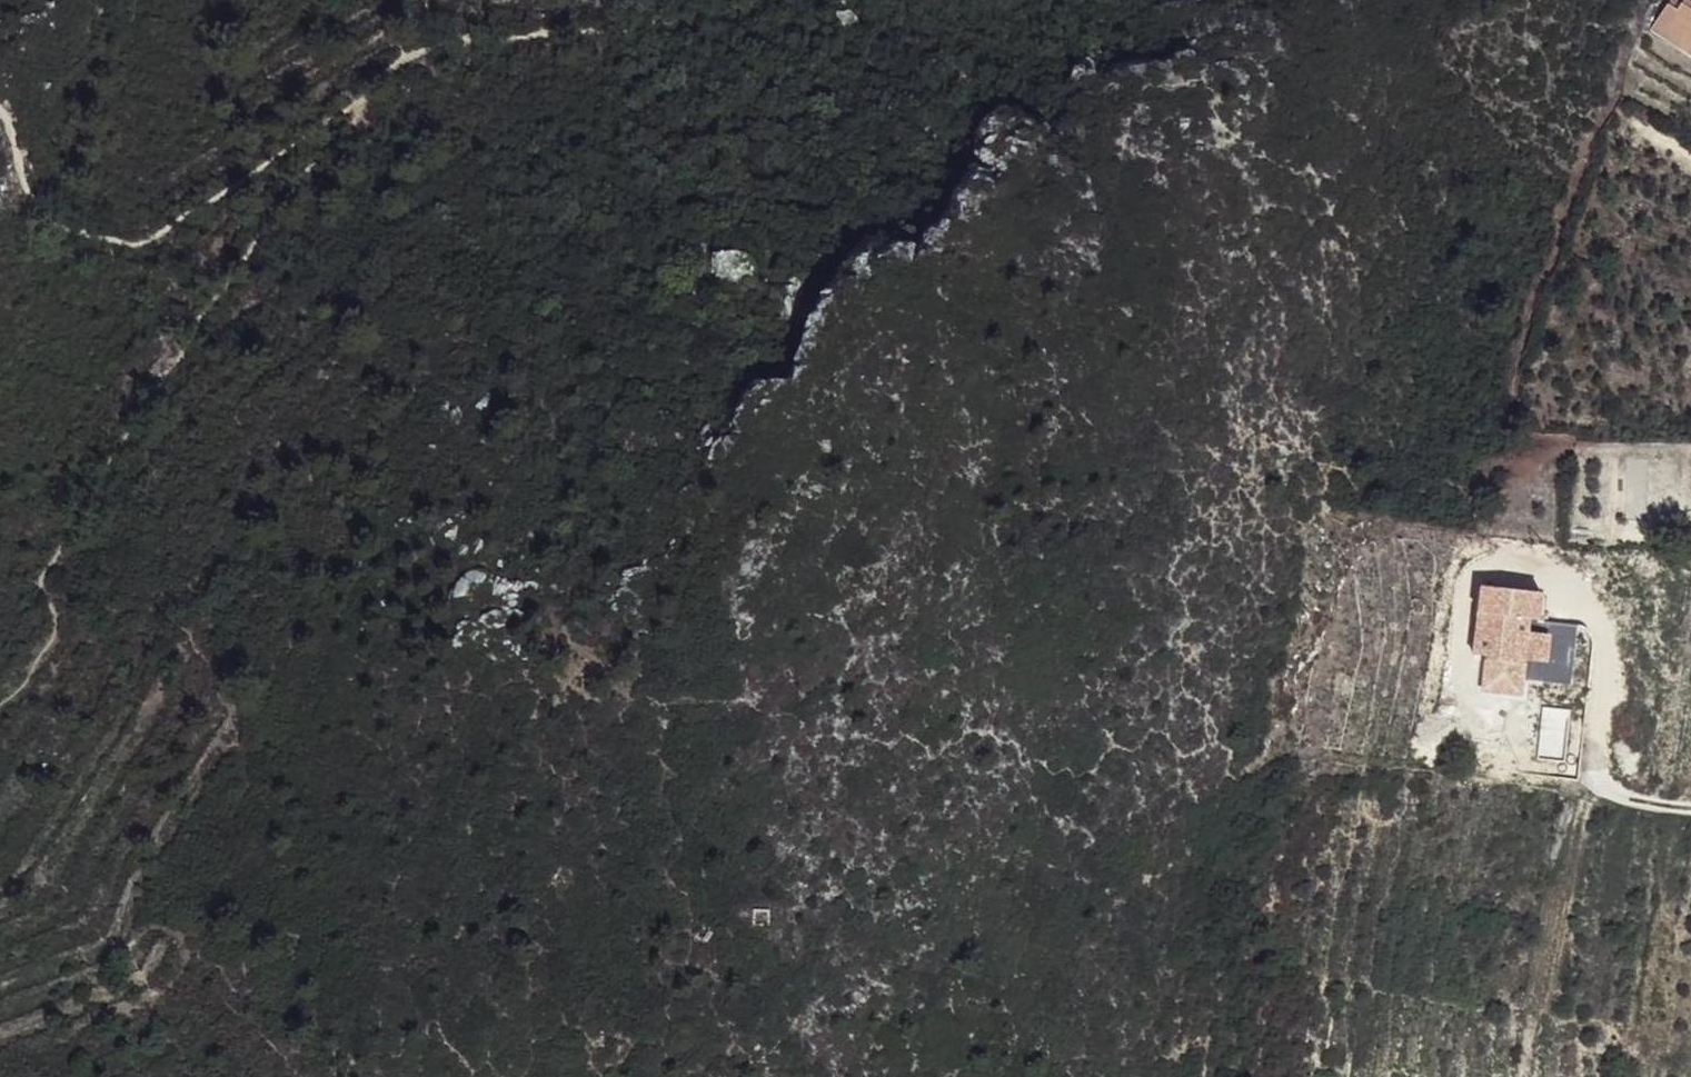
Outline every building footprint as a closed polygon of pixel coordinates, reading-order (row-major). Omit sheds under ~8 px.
[(1654,7),(1686,17),(1690,1),(1690,0),(1656,0),(1654,7)] [(1664,13),(1659,25),(1670,30),(1676,20),(1664,13)] [(1676,20),(1670,30),(1659,25),(1645,47),(1690,72),(1690,28),(1676,20)] [(1542,590),(1481,584),(1480,610),(1484,611),(1483,623),(1493,623),(1489,660),(1526,663),(1531,615),(1538,616),(1542,590)] [(1526,663),(1489,660),(1487,674),(1524,676),(1526,663)]
